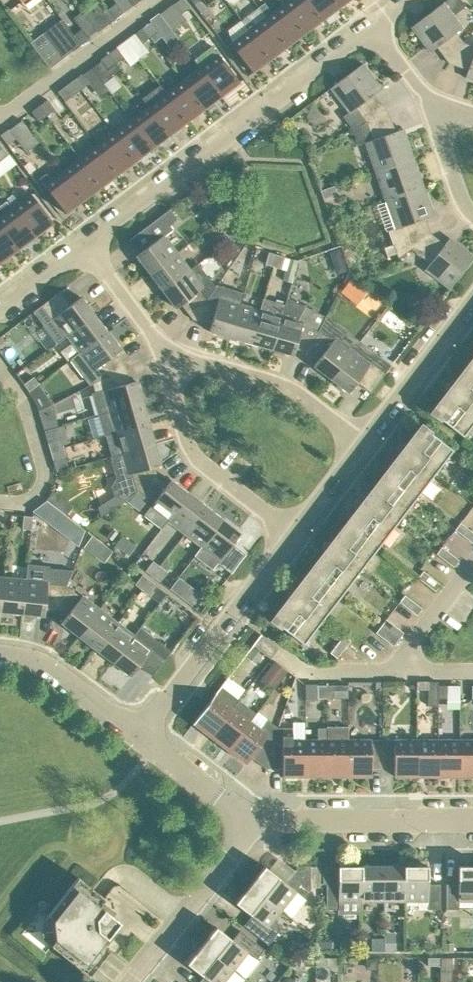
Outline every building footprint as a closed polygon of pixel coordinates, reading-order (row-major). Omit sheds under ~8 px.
[(128,0),(113,0),(115,4),(122,13),(132,6),(128,0)] [(180,14),(188,8),(182,0),(179,0),(173,5),(180,14)] [(198,10),(211,0),(190,0),(193,5),(198,10)] [(282,5),(304,34),(321,21),(305,0),(289,0),(279,0),(283,5),(282,5)] [(321,21),(338,8),(333,0),(305,0),(321,21)] [(448,64),(463,43),(455,33),(461,28),(452,16),(464,7),(459,0),(446,0),(410,27),(429,52),(436,48),(448,64)] [(114,19),(107,10),(103,13),(96,3),(83,13),(97,32),(114,19)] [(265,18),(287,47),(304,34),(282,5),(271,14),(263,3),(258,8),(265,18)] [(115,4),(107,10),(114,19),(122,13),(115,4)] [(248,31),(269,60),(287,47),(265,18),(254,26),(246,16),(240,21),(248,31)] [(43,33),(30,43),(48,67),(61,57),(62,59),(72,51),(80,45),(73,36),(61,20),(43,33)] [(150,22),(142,28),(149,38),(157,32),(150,22)] [(149,38),(142,28),(134,34),(141,44),(149,38)] [(88,39),(81,30),(73,36),(80,45),(88,39)] [(269,60),(248,31),(230,45),(252,73),(253,72),(269,60)] [(472,81),(472,47),(463,43),(448,64),(467,70),(464,78),(472,81)] [(115,48),(107,54),(115,64),(123,58),(115,48)] [(115,64),(107,54),(99,60),(107,70),(115,64)] [(217,54),(199,68),(221,96),(237,84),(239,83),(217,54)] [(107,70),(100,63),(91,69),(103,84),(113,77),(111,75),(119,69),(115,64),(107,70)] [(351,129),(366,123),(387,112),(374,94),(380,89),(361,64),(329,88),(348,113),(342,117),(351,129)] [(199,68),(182,81),(203,109),(221,96),(199,68)] [(81,74),(73,80),(80,90),(88,84),(99,98),(108,91),(91,69),(82,76),(81,74)] [(80,90),(73,80),(57,92),(64,102),(80,90)] [(182,81),(164,94),(186,122),(203,109),(182,81)] [(141,99),(147,107),(169,135),(186,122),(164,94),(159,86),(141,99)] [(46,100),(38,106),(46,116),(54,110),(46,100)] [(46,116),(38,106),(30,112),(38,122),(46,116)] [(147,107),(130,120),(152,148),(169,135),(147,107)] [(364,142),(374,172),(412,158),(402,129),(394,132),(387,112),(366,123),(372,140),(364,142)] [(130,120),(113,133),(134,161),(152,148),(130,120)] [(25,153),(38,143),(21,121),(8,131),(7,129),(0,135),(0,137),(7,145),(15,139),(25,153)] [(113,133),(95,146),(117,174),(134,161),(113,133)] [(95,146),(78,159),(100,187),(117,174),(95,146)] [(374,172),(384,200),(422,187),(412,158),(374,172)] [(78,159),(61,172),(83,200),(100,187),(78,159)] [(83,200),(61,172),(50,180),(45,174),(38,178),(65,214),(67,213),(66,212),(83,200)] [(319,191),(322,199),(336,194),(333,186),(319,191)] [(397,258),(410,249),(430,234),(425,219),(432,216),(422,187),(384,200),(394,228),(387,231),(393,245),(384,248),(387,257),(396,254),(397,258)] [(13,208),(12,208),(34,237),(50,225),(52,224),(30,195),(18,204),(11,194),(5,198),(13,208)] [(0,218),(0,228),(17,250),(34,237),(12,208),(0,218)] [(135,256),(149,274),(176,253),(163,236),(172,229),(169,225),(176,219),(168,209),(128,240),(138,253),(135,256)] [(233,226),(223,234),(228,241),(238,233),(233,226)] [(17,250),(0,228),(0,262),(17,250)] [(448,289),(449,289),(472,258),(472,257),(448,238),(443,244),(430,234),(410,249),(429,263),(424,270),(448,289)] [(149,274),(162,291),(189,270),(176,253),(149,274)] [(264,265),(272,267),(276,255),(268,253),(264,265)] [(276,255),(272,267),(280,269),(284,257),(276,255)] [(180,305),(192,320),(206,299),(214,287),(214,286),(197,264),(189,270),(162,291),(175,309),(180,305)] [(365,292),(350,280),(341,292),(356,304),(365,292)] [(208,331),(229,337),(239,304),(240,304),(243,293),(221,287),(220,289),(214,287),(206,299),(192,320),(210,325),(208,331)] [(93,315),(80,297),(69,305),(59,292),(40,306),(33,312),(56,343),(66,336),(93,315)] [(250,343),(271,349),(280,316),(281,316),(284,305),(262,298),(259,310),(260,310),(250,343)] [(229,337),(250,343),(260,310),(259,310),(240,304),(239,304),(229,337)] [(280,316),(271,349),(292,355),(294,349),(306,353),(317,331),(322,322),(325,317),(304,306),(296,321),(281,316),(280,316)] [(388,310),(379,322),(388,328),(396,317),(388,310)] [(69,361),(106,332),(93,315),(66,336),(78,352),(68,359),(69,361)] [(317,331),(306,353),(316,360),(312,366),(330,379),(351,352),(333,338),(331,342),(327,339),(333,331),(322,322),(317,331)] [(91,384),(124,367),(115,354),(120,350),(106,332),(69,361),(82,378),(84,376),(90,385),(91,384)] [(351,352),(330,379),(348,393),(356,382),(369,393),(384,374),(383,374),(370,363),(371,362),(371,360),(371,358),(370,354),(369,352),(367,350),(365,349),(362,348),(360,348),(357,348),(354,350),(352,353),(351,352)] [(468,364),(453,383),(445,384),(446,393),(431,413),(462,437),(472,423),(472,367),(468,364)] [(97,415),(141,402),(135,381),(129,383),(124,367),(91,384),(94,392),(90,393),(97,415)] [(23,384),(28,392),(38,384),(33,377),(23,384)] [(104,436),(147,423),(141,402),(97,415),(97,416),(98,415),(104,436)] [(104,436),(110,457),(153,444),(147,423),(104,436)] [(397,456),(383,475),(415,499),(452,450),(420,426),(405,446),(396,447),(397,456)] [(47,443),(49,452),(62,448),(60,440),(47,443)] [(136,492),(157,478),(153,467),(160,465),(153,444),(110,457),(109,457),(115,478),(110,487),(113,497),(123,501),(136,492)] [(62,448),(49,452),(52,460),(64,456),(62,448)] [(360,504),(346,523),(378,547),(415,499),(383,475),(368,494),(359,495),(360,504)] [(149,508),(166,521),(187,494),(170,480),(166,485),(157,478),(136,492),(151,504),(149,508)] [(166,521),(184,534),(205,507),(187,494),(166,521)] [(36,508),(78,546),(84,531),(46,501),(36,508)] [(184,534),(201,547),(222,520),(205,507),(184,534)] [(21,529),(30,530),(31,517),(22,516),(21,529)] [(245,554),(231,544),(239,534),(222,520),(201,547),(194,556),(211,569),(216,563),(230,573),(245,554)] [(323,552),(309,571),(341,596),(378,547),(346,523),(331,542),(322,543),(323,552)] [(455,530),(463,536),(468,530),(460,524),(455,530)] [(463,536),(472,543),(472,542),(472,534),(468,530),(463,536)] [(91,536),(83,548),(91,554),(99,542),(91,536)] [(114,545),(127,555),(135,546),(122,536),(114,545)] [(436,554),(445,560),(450,554),(441,547),(436,554)] [(450,554),(445,560),(453,566),(458,560),(450,554)] [(164,560),(159,566),(165,571),(171,566),(164,560)] [(144,571),(151,576),(159,566),(152,561),(144,571)] [(44,610),(55,611),(65,586),(71,571),(48,568),(49,566),(26,564),(25,580),(21,614),(43,616),(44,610)] [(159,566),(151,576),(158,581),(165,571),(159,566)] [(341,596),(309,571),(294,590),(285,592),(286,600),(271,620),(303,645),(341,596)] [(418,578),(426,584),(431,578),(423,571),(418,578)] [(134,585),(140,590),(148,580),(141,575),(134,585)] [(21,614),(25,580),(3,577),(0,609),(0,612),(21,614)] [(431,578),(426,584),(435,591),(440,584),(431,578)] [(148,580),(140,590),(147,595),(155,585),(148,580)] [(60,623),(78,636),(99,609),(81,596),(80,597),(65,586),(55,611),(64,618),(60,623)] [(190,605),(198,595),(191,588),(182,599),(190,605)] [(400,602),(408,608),(413,602),(405,595),(400,602)] [(413,602),(408,608),(416,615),(421,608),(413,602)] [(78,636),(95,650),(116,622),(99,609),(78,636)] [(385,620),(380,626),(389,633),(394,626),(385,620)] [(95,650),(112,663),(133,635),(116,622),(95,650)] [(375,633),(384,640),(389,633),(380,626),(375,633)] [(394,626),(389,633),(397,640),(402,633),(394,626)] [(133,635),(112,663),(130,676),(138,666),(151,676),(170,651),(139,628),(133,635)] [(389,633),(384,640),(392,646),(397,640),(389,633)] [(260,635),(259,635),(252,645),(270,659),(277,649),(260,635)] [(342,636),(336,645),(343,650),(349,641),(342,636)] [(343,650),(336,645),(330,653),(337,658),(343,650)] [(252,648),(245,657),(255,665),(262,656),(252,648)] [(265,681),(282,687),(289,664),(272,659),(265,681)] [(335,685),(326,686),(326,699),(335,698),(335,685)] [(326,699),(326,686),(316,686),(317,699),(326,699)] [(446,686),(437,686),(437,699),(446,699),(446,686)] [(210,737),(232,708),(238,700),(221,687),(215,695),(214,695),(192,723),(210,737)] [(227,750),(249,721),(255,713),(238,700),(232,708),(210,737),(227,750)] [(250,758),(264,768),(277,728),(266,720),(259,729),(249,721),(227,750),(245,764),(250,758)] [(326,776),(347,776),(347,740),(347,727),(325,727),(325,728),(326,776)] [(291,728),(277,728),(264,768),(282,768),(282,776),(304,776),(304,740),(291,740),(291,728)] [(304,776),(326,776),(325,728),(316,728),(316,740),(304,740),(304,776)] [(370,768),(381,768),(381,740),(347,740),(347,776),(370,776),(370,768)] [(393,776),(416,776),(416,740),(381,740),(381,768),(393,768),(393,776)] [(416,776),(437,776),(437,740),(416,740),(416,776)] [(437,776),(459,776),(459,740),(437,740),(437,776)] [(472,776),(472,740),(459,740),(459,776),(472,776)] [(264,866),(249,885),(281,910),(295,892),(304,899),(309,892),(309,866),(297,866),(284,883),(264,866)] [(361,901),(360,866),(337,866),(337,884),(325,884),(325,910),(336,909),(336,914),(361,913),(361,901)] [(382,866),(360,866),(361,901),(382,901),(382,866)] [(404,866),(382,866),(382,901),(404,901),(404,866)] [(427,866),(404,866),(404,901),(427,901),(427,909),(439,909),(439,884),(427,884),(427,866)] [(472,901),(472,866),(457,866),(457,884),(445,884),(445,909),(458,909),(458,901),(472,901)] [(20,934),(45,953),(50,946),(88,976),(110,949),(103,943),(120,922),(99,906),(104,899),(95,891),(77,877),(47,915),(40,909),(20,934)] [(281,910),(249,885),(234,903),(255,920),(247,929),(267,945),(280,928),(273,919),(281,910)] [(215,927),(200,945),(232,971),(247,953),(255,960),(263,950),(244,934),(236,944),(215,927)] [(383,951),(383,943),(371,943),(371,951),(383,951)] [(395,943),(383,943),(383,951),(395,951),(395,943)] [(453,951),(452,943),(442,943),(442,951),(453,951)] [(200,945),(186,964),(207,980),(205,981),(223,981),(232,971),(200,945)] [(314,966),(314,958),(302,958),(302,974),(314,974),(314,966)] [(327,958),(314,958),(314,966),(326,966),(327,958)] [(427,966),(439,966),(439,958),(427,958),(427,966)] [(439,958),(439,966),(451,966),(451,958),(439,958)] [(376,970),(376,959),(365,959),(365,970),(376,970)]
